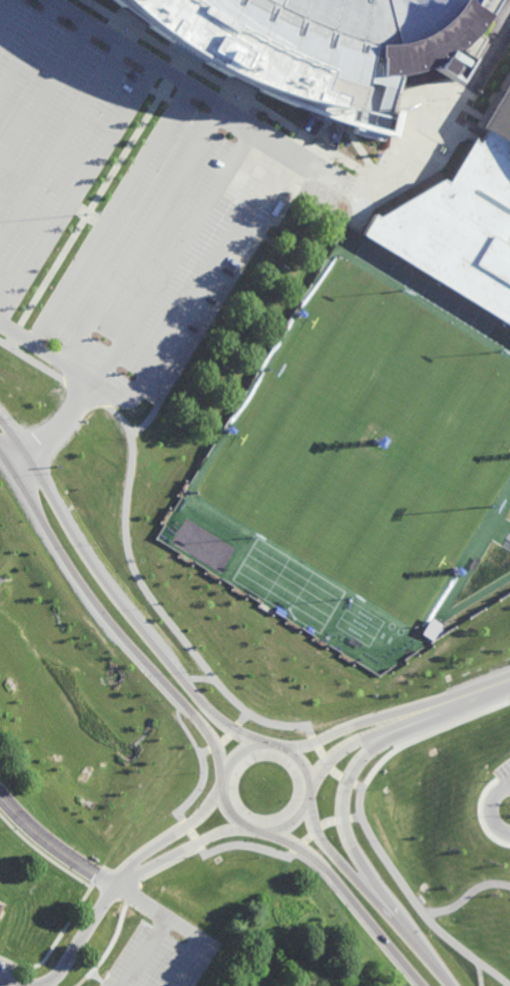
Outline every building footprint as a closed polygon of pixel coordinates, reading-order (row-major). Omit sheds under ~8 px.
[(184,22),(152,0),(509,0),(499,17),(491,28),(485,36),(490,39),(479,59),(464,85),(442,70),(431,74),(416,78),(403,80),(385,144),(352,135),(361,108),(341,102),(319,94),(291,82),(253,63),(218,45),(184,22)] [(487,130),(509,144),(509,81),(482,127),(487,130)] [(487,130),(509,144),(509,325),(361,235),(373,214),(378,217),(442,179),(447,182),(450,177),(454,171),(473,140),(478,143),(487,130)] [(443,625),(432,618),(422,634),(433,641),(443,625)]
